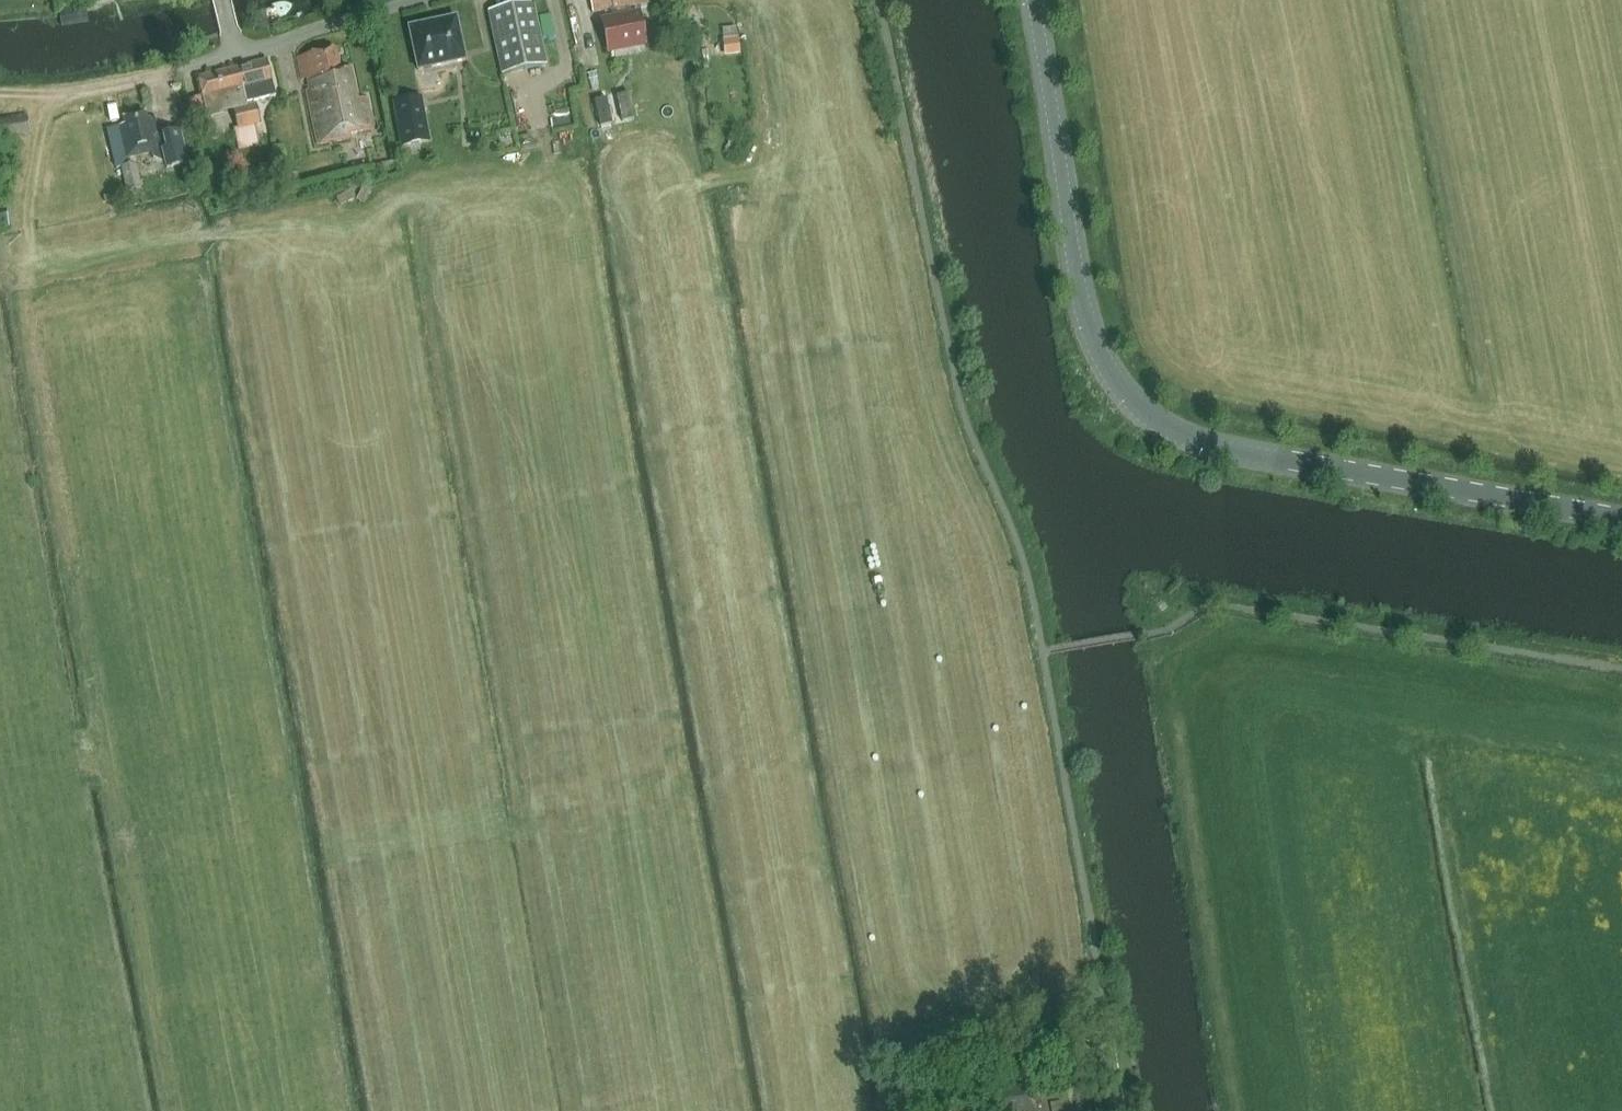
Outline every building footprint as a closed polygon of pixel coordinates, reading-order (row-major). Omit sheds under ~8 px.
[(648,2),(648,0),(590,0),(592,12),(648,2)] [(486,11),(500,75),(547,65),(533,1),(486,11)] [(602,22),(607,49),(642,42),(637,15),(602,22)] [(456,20),(409,30),(417,73),(464,63),(456,20)] [(363,130),(372,129),(366,98),(357,100),(351,69),(339,72),(335,51),(296,58),(300,79),(306,78),(308,89),(305,90),(316,145),(364,136),(363,130)] [(258,145),(256,135),(254,125),(258,125),(254,103),(247,104),(246,102),(276,96),(266,61),(198,77),(205,116),(234,110),(237,129),(234,130),(235,139),(237,149),(258,145)] [(403,143),(424,138),(415,95),(394,100),(403,143)] [(118,126),(126,159),(152,153),(153,158),(165,165),(167,169),(188,163),(180,131),(159,136),(154,117),(145,119),(144,113),(122,119),(124,125),(118,126)] [(28,133),(24,115),(0,119),(0,138),(28,133)] [(133,163),(119,167),(125,192),(139,189),(133,163)] [(1079,1109),(1076,1087),(1057,1090),(1057,1086),(1034,1090),(1032,1080),(989,1087),(993,1110),(1085,1110),(1079,1109)]
